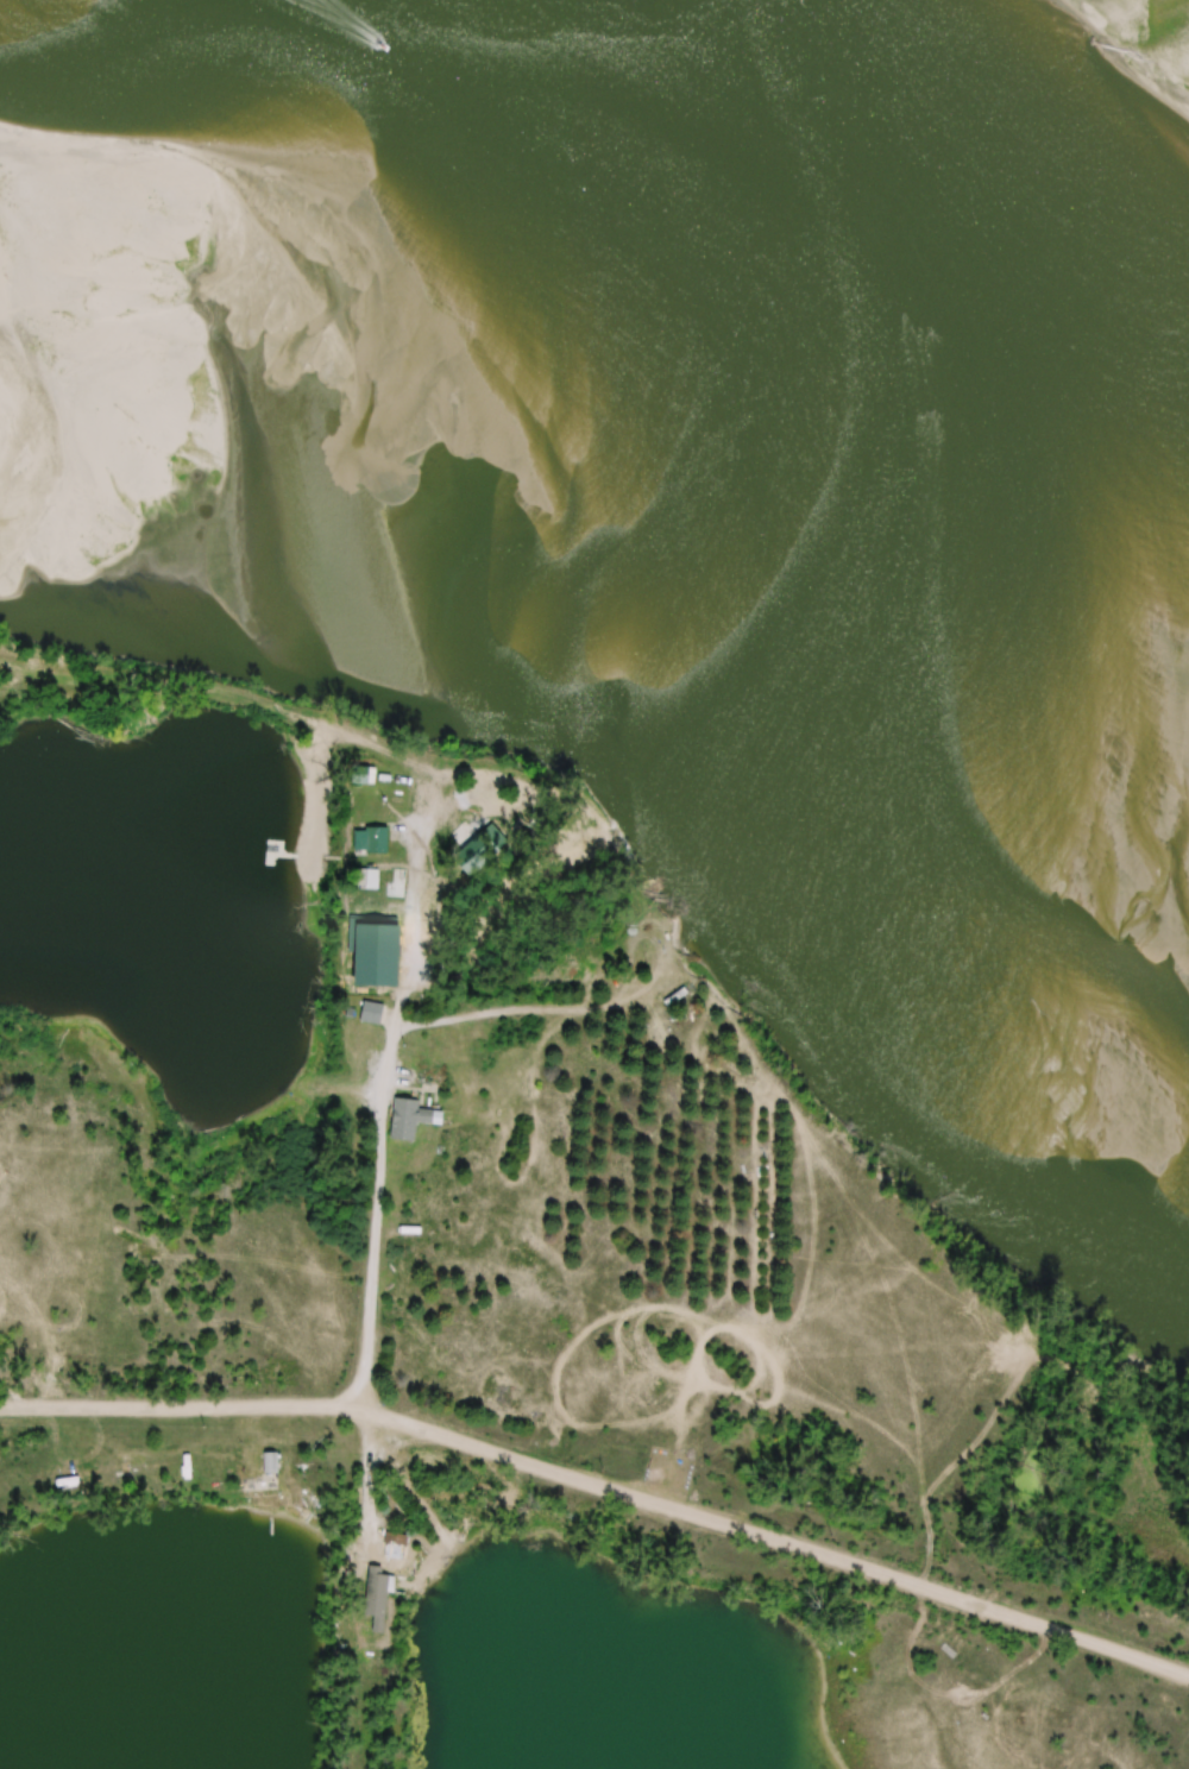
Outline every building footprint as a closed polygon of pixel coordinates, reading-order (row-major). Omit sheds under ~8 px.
[(357,852),(389,852),(389,827),(357,827),(357,852)] [(383,1002),(364,1002),(364,1022),(383,1022),(383,1002)] [(417,1141),(418,1122),(435,1123),(436,1110),(420,1109),(421,1100),(397,1098),(394,1139),(417,1141)] [(321,1472),(323,1462),(305,1458),(303,1468),(321,1472)] [(386,1557),(407,1559),(410,1535),(389,1532),(386,1557)] [(366,1616),(376,1617),(375,1632),(385,1633),(390,1591),(395,1592),(397,1576),(384,1575),(385,1567),(372,1565),(366,1616)]
